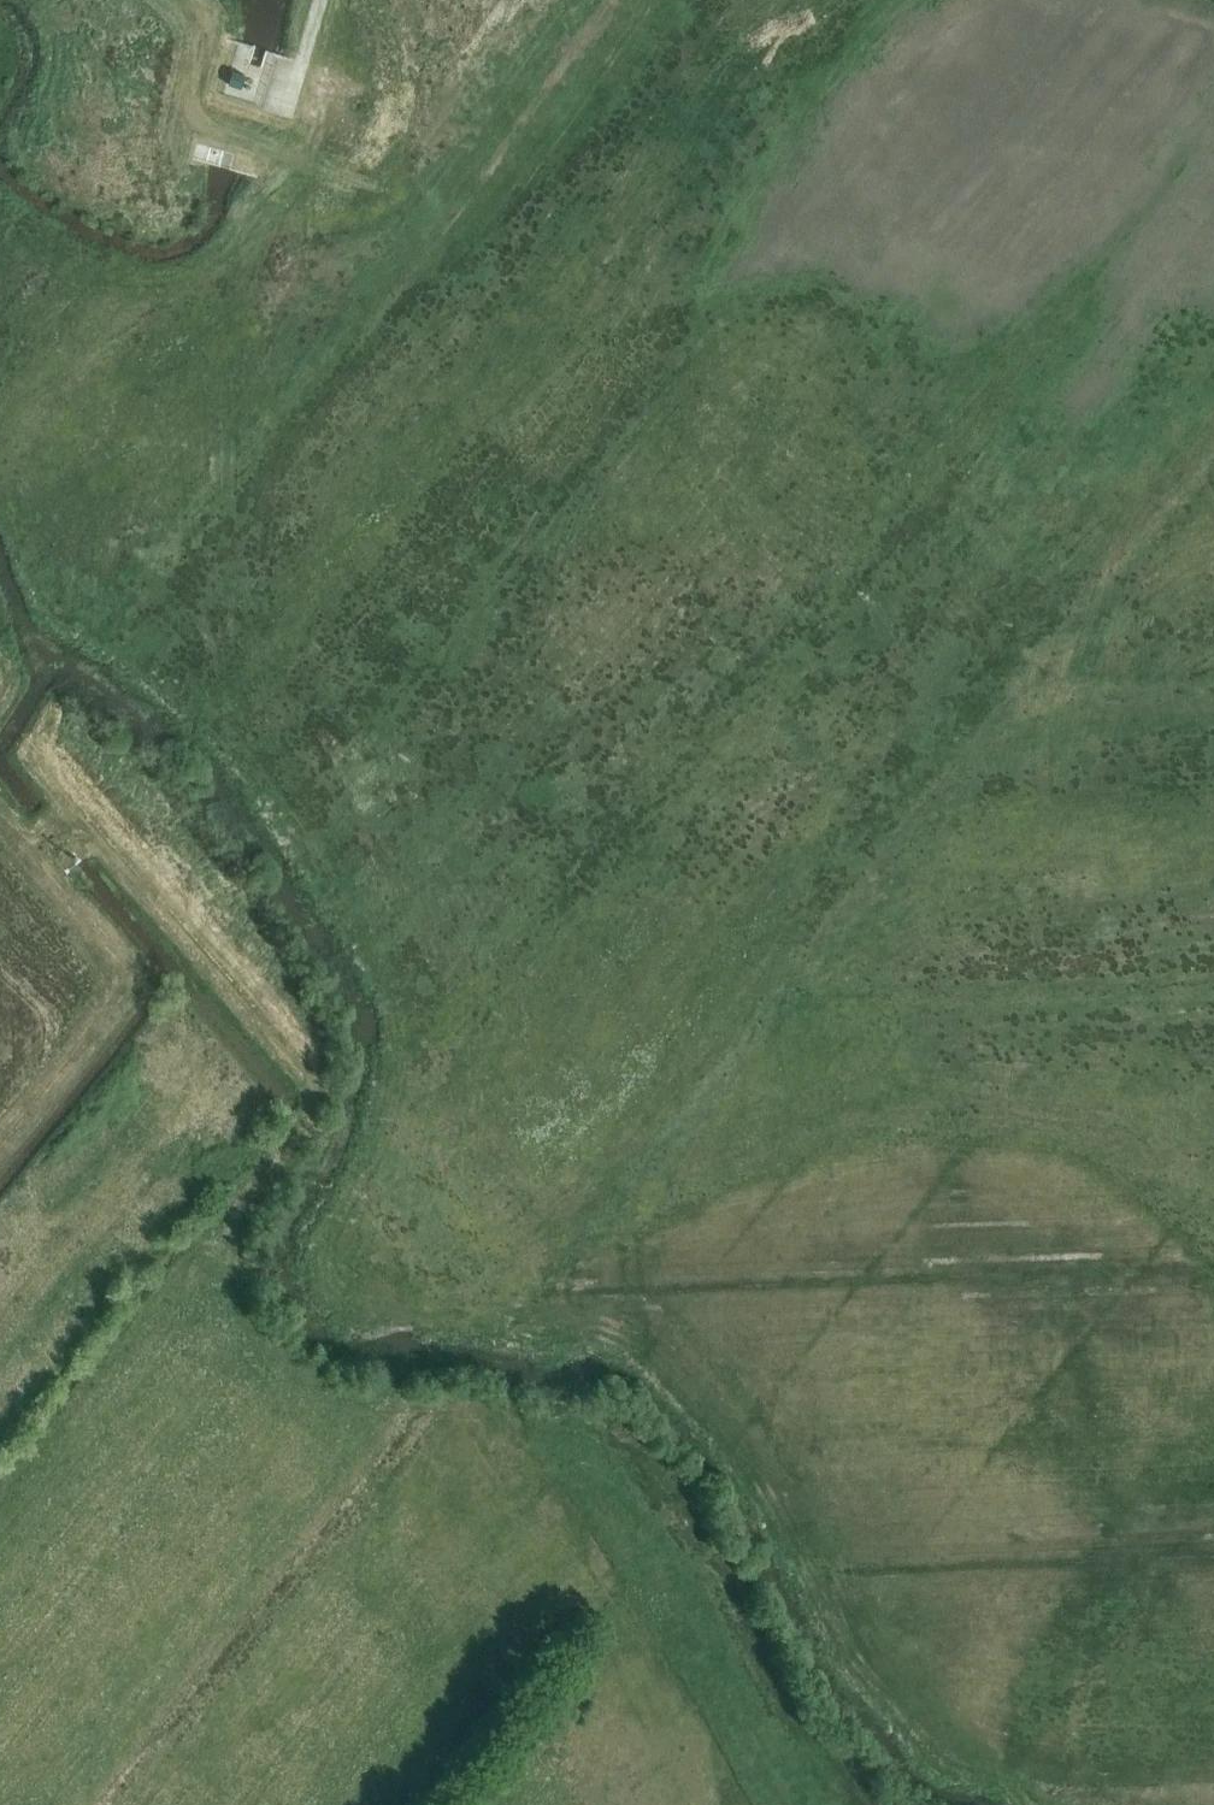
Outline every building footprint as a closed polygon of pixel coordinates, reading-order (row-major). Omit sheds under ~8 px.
[(228,88),(240,92),(244,80),(232,76),(228,88)]
